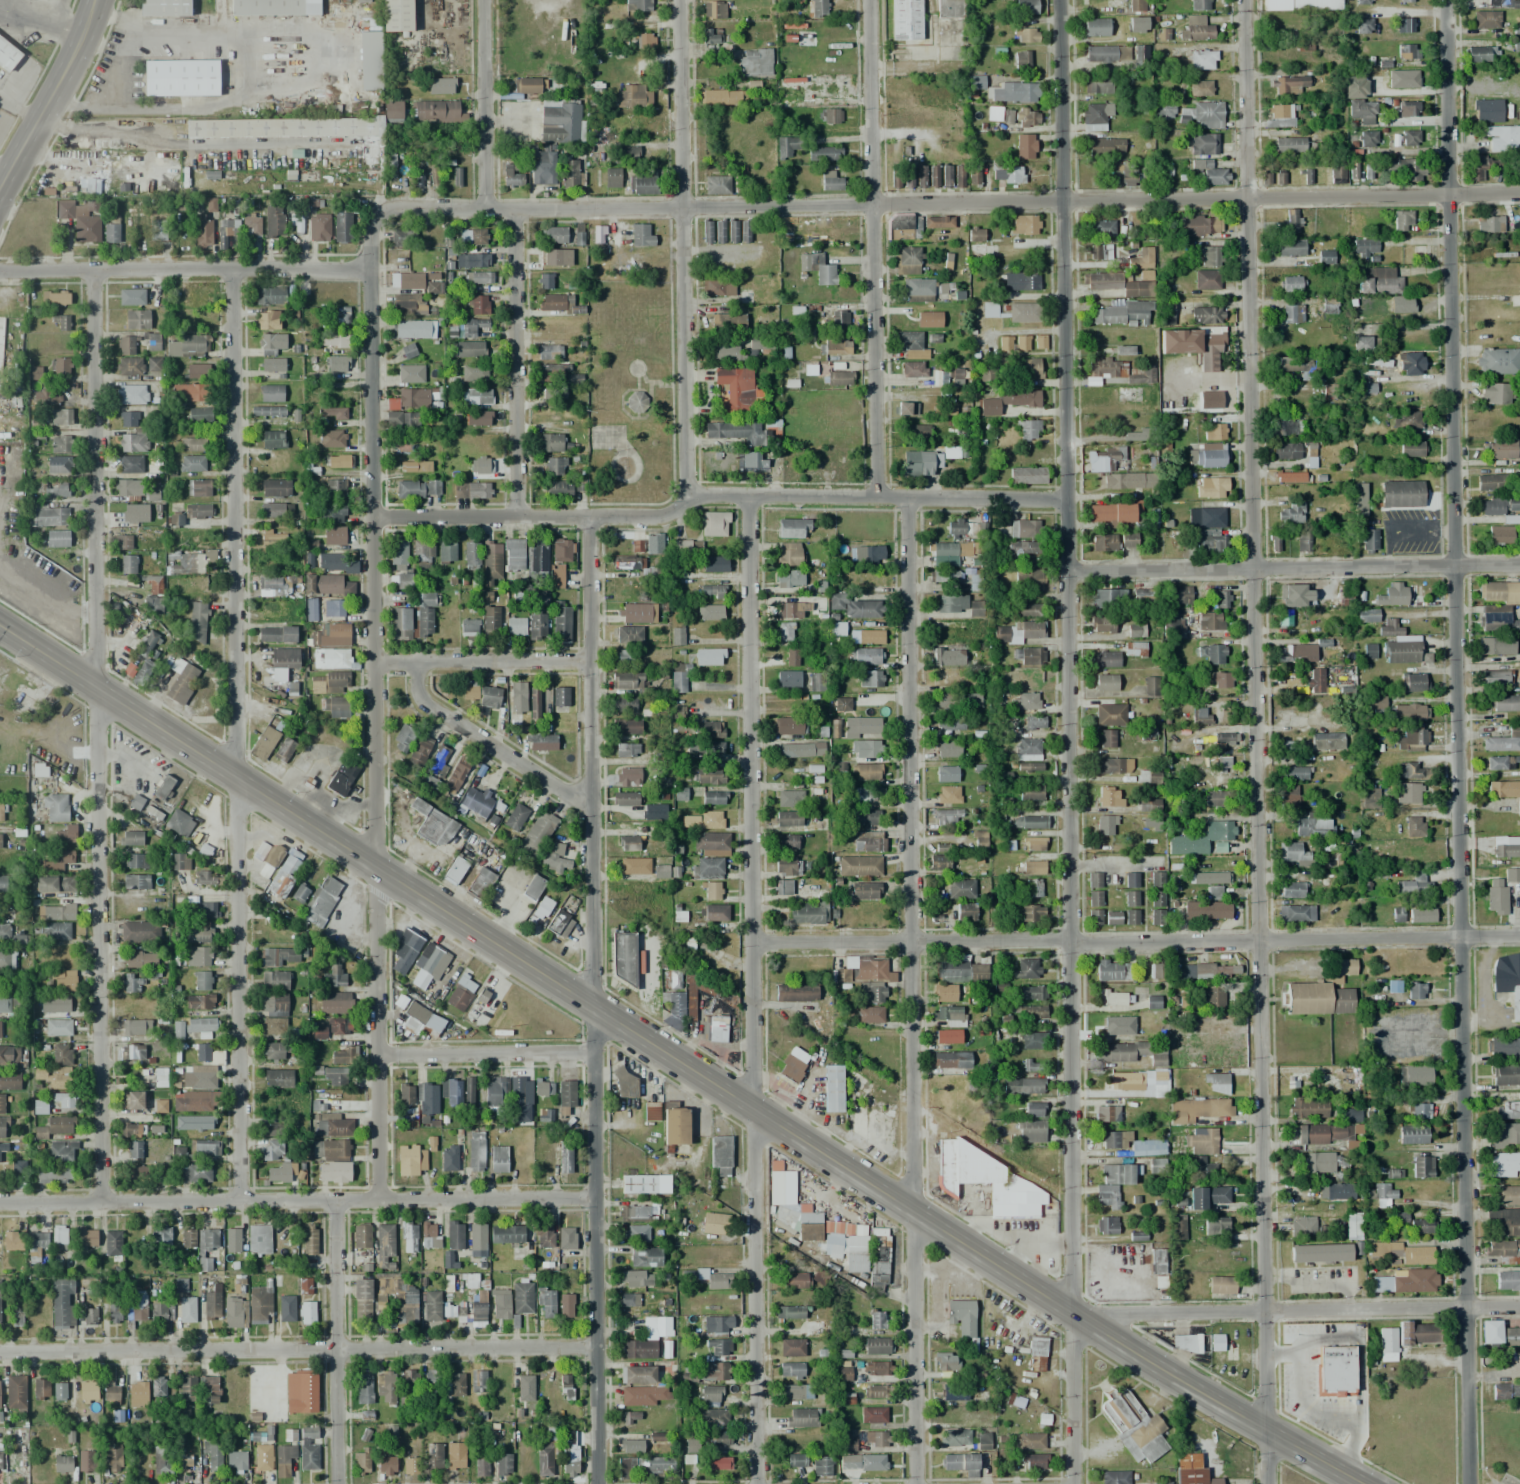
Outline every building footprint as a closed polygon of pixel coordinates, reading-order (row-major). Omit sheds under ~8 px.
[(138,17),(138,0),(189,0),(189,16),(138,17)] [(230,17),(229,0),(320,0),(320,15),(311,15),(302,15),(293,15),(284,15),(275,16),(266,16),(248,16),(239,16),(230,17)] [(382,32),(381,0),(412,0),(413,31),(382,32)] [(625,11),(625,0),(651,0),(651,11),(625,11)] [(724,0),(724,18),(703,19),(702,1),(724,0)] [(806,18),(807,0),(827,0),(827,18),(806,18)] [(891,40),(891,0),(922,0),(922,40),(891,40)] [(939,9),(939,0),(966,0),(966,18),(958,18),(949,18),(939,18),(939,9)] [(1015,15),(1015,0),(1035,0),(1036,14),(1015,15)] [(1129,12),(1129,0),(1144,0),(1145,11),(1129,12)] [(1191,10),(1191,0),(1208,0),(1208,10),(1191,10)] [(1263,10),(1263,0),(1340,0),(1340,8),(1263,10)] [(1487,8),(1487,0),(1519,0),(1519,8),(1487,8)] [(1499,10),(1499,28),(1473,29),(1473,11),(1499,10)] [(1186,23),(1186,14),(1203,14),(1203,23),(1212,23),(1212,40),(1177,41),(1177,23),(1186,23)] [(1147,16),(1147,33),(1128,33),(1127,16),(1147,16)] [(1358,18),(1372,17),(1372,33),(1358,34),(1358,18)] [(1414,17),(1415,33),(1398,33),(1398,18),(1414,17)] [(382,81),(382,90),(371,90),(359,91),(359,82),(359,64),(358,46),(358,37),(358,28),(370,27),(370,18),(381,18),(382,36),(382,45),(382,81)] [(1109,18),(1109,36),(1084,37),(1084,18),(1109,18)] [(720,43),(699,44),(699,28),(720,28),(720,43)] [(1038,28),(1038,42),(1017,43),(1017,28),(1038,28)] [(638,40),(638,33),(655,33),(655,48),(630,48),(630,40),(638,40)] [(6,73),(0,68),(0,36),(22,54),(6,73)] [(1511,39),(1519,39),(1519,52),(1512,52),(1511,39)] [(1148,65),(1133,65),(1132,44),(1147,43),(1148,65)] [(1418,43),(1419,58),(1398,59),(1397,44),(1418,43)] [(1129,45),(1129,61),(1085,61),(1085,45),(1129,45)] [(1494,46),(1494,62),(1466,62),(1466,46),(1494,46)] [(771,75),(738,76),(738,67),(737,58),(746,58),(745,49),(770,48),(771,57),(771,66),(771,75)] [(1030,68),(1014,68),(1014,50),(1029,50),(1030,68)] [(1217,50),(1217,68),(1189,69),(1189,50),(1217,50)] [(218,58),(219,95),(143,97),(142,60),(218,58)] [(1415,68),(1415,89),(1388,89),(1387,68),(1415,68)] [(1365,74),(1366,98),(1345,99),(1345,74),(1365,74)] [(984,75),(984,89),(966,89),(966,76),(984,75)] [(1311,75),(1311,96),(1273,97),(1272,76),(1311,75)] [(455,76),(455,95),(427,95),(427,77),(455,76)] [(513,95),(513,78),(546,77),(546,86),(538,86),(538,95),(513,95)] [(1111,78),(1112,93),(1083,93),(1083,78),(1111,78)] [(1210,80),(1211,95),(1189,96),(1188,80),(1210,80)] [(1038,82),(1038,101),(986,102),(985,83),(1038,82)] [(648,84),(649,107),(616,107),(616,84),(648,84)] [(745,89),(745,105),(700,105),(700,90),(745,89)] [(461,99),(461,124),(411,124),(411,99),(461,99)] [(1376,99),(1377,124),(1360,125),(1360,117),(1347,117),(1347,100),(1376,99)] [(1186,101),(1222,100),(1223,129),(1196,129),(1196,119),(1177,120),(1177,110),(1186,110),(1186,101)] [(1502,122),(1501,100),(1473,100),(1473,123),(1502,122)] [(1173,102),(1173,119),(1154,119),(1154,101),(1173,102)] [(1418,101),(1418,117),(1400,117),(1400,101),(1418,101)] [(584,102),(585,142),(538,143),(538,103),(584,102)] [(1083,103),(1104,103),(1104,130),(1082,130),(1083,103)] [(1292,104),(1292,127),(1263,127),(1263,104),(1292,104)] [(986,121),(1001,121),(1001,107),(987,107),(986,121)] [(1038,107),(1039,127),(1015,127),(1014,107),(1038,107)] [(841,108),(842,124),(817,125),(817,108),(841,108)] [(403,111),(402,122),(387,122),(387,110),(403,111)] [(1012,110),(1002,110),(1002,124),(1012,124),(1012,110)] [(466,124),(466,141),(434,141),(434,124),(466,124)] [(1483,126),(1519,125),(1519,143),(1512,143),(1512,152),(1483,152),(1483,126)] [(1377,130),(1377,146),(1357,146),(1357,130),(1377,130)] [(1419,130),(1419,146),(1403,146),(1402,130),(1419,130)] [(1217,132),(1217,155),(1185,155),(1184,132),(1217,132)] [(1035,159),(1016,159),(1015,134),(1035,133),(1035,159)] [(802,136),(802,146),(793,146),(794,157),(776,157),(776,137),(802,136)] [(1304,137),(1304,152),(1275,153),(1274,137),(1304,137)] [(1123,138),(1124,155),(1086,156),(1086,139),(1123,138)] [(841,145),(842,159),(808,160),(808,146),(841,145)] [(639,146),(640,163),(605,164),(605,146),(639,146)] [(539,151),(555,151),(555,185),(531,184),(531,160),(539,159),(539,151)] [(1501,155),(1501,169),(1484,169),(1484,181),(1468,181),(1468,156),(1501,155)] [(437,187),(427,187),(426,156),(436,156),(437,187)] [(1422,164),(1422,181),(1401,181),(1401,173),(1380,174),(1380,157),(1411,156),(1411,164),(1422,164)] [(561,158),(572,158),(572,168),(584,168),(584,188),(561,188),(561,158)] [(1329,158),(1345,158),(1345,185),(1329,185),(1329,158)] [(1190,159),(1208,159),(1208,168),(1226,167),(1226,184),(1200,185),(1199,176),(1191,176),(1190,159)] [(1020,160),(1021,183),(991,184),(990,160),(1020,160)] [(395,179),(395,162),(387,163),(387,179),(395,179)] [(1357,180),(1357,162),(1348,162),(1349,180),(1357,180)] [(1363,179),(1373,180),(1373,162),(1364,162),(1363,179)] [(503,163),(513,163),(513,175),(523,174),(524,186),(503,186),(503,163)] [(926,188),(917,188),(916,163),(925,163),(926,188)] [(938,163),(938,188),(929,188),(929,163),(938,163)] [(952,182),(941,182),(941,163),(951,163),(952,182)] [(954,188),(953,164),(964,163),(965,188),(954,188)] [(914,189),(902,189),(901,165),(913,164),(914,189)] [(900,190),(891,190),(890,166),(900,165),(900,180),(900,190)] [(1119,165),(1136,165),(1136,186),(1119,186),(1119,165)] [(462,188),(453,188),(452,166),(462,166),(462,188)] [(1312,185),(1311,166),(1298,166),(1298,174),(1303,174),(1304,185),(1312,185)] [(414,167),(423,167),(423,187),(414,187),(414,167)] [(620,187),(604,188),(604,168),(620,168),(620,187)] [(842,169),(842,190),(821,191),(820,170),(842,169)] [(968,169),(979,169),(979,186),(968,187),(968,169)] [(656,172),(657,194),(629,194),(628,172),(656,172)] [(1261,185),(1269,186),(1270,173),(1262,173),(1261,185)] [(1284,185),(1284,173),(1276,173),(1276,184),(1284,185)] [(730,175),(730,195),(704,195),(704,175),(730,175)] [(85,194),(98,194),(99,178),(85,178),(85,194)] [(92,200),(91,210),(100,211),(100,243),(73,242),(73,221),(55,221),(56,199),(92,200)] [(206,212),(216,212),(215,199),(206,200),(206,212)] [(283,237),(264,237),(264,206),(283,206),(283,237)] [(1301,216),(1302,232),(1286,233),(1285,209),(1293,208),(1293,216),(1301,216)] [(355,220),(355,242),(333,242),(333,212),(355,211),(355,220)] [(1413,211),(1413,230),(1394,231),(1394,211),(1413,211)] [(892,213),(919,212),(920,240),(885,241),(884,221),(892,213)] [(329,241),(309,241),(308,213),(329,213),(329,241)] [(1221,213),(1221,236),(1179,237),(1178,214),(1221,213)] [(212,247),(195,247),(194,214),(211,214),(212,247)] [(1039,214),(1039,234),(1009,234),(1008,215),(1039,214)] [(103,224),(111,224),(111,215),(119,215),(118,243),(103,243),(103,224)] [(294,235),(302,235),(302,215),(294,215),(294,235)] [(953,216),(953,228),(924,228),(924,216),(953,216)] [(1502,216),(1503,233),(1477,233),(1476,216),(1502,216)] [(261,235),(242,235),(242,218),(260,217),(261,235)] [(238,219),(239,237),(226,238),(226,251),(217,252),(217,219),(238,219)] [(166,241),(149,241),(149,220),(165,220),(166,241)] [(711,244),(703,244),(702,221),(711,220),(711,244)] [(724,244),(715,244),(714,220),(724,220),(724,234),(724,244)] [(737,243),(728,244),(727,221),(736,220),(737,243)] [(750,241),(740,242),(739,220),(749,220),(750,241)] [(1114,220),(1114,236),(1089,236),(1089,220),(1114,220)] [(655,246),(631,246),(631,224),(654,223),(655,246)] [(583,224),(575,224),(574,245),(582,246),(583,224)] [(606,244),(592,244),(592,226),(606,225),(606,244)] [(984,225),(984,242),(968,242),(968,226),(984,225)] [(566,226),(567,243),(541,244),(541,227),(566,226)] [(487,228),(488,245),(458,246),(457,229),(487,228)] [(416,229),(417,247),(390,247),(389,229),(416,229)] [(1277,239),(1304,239),(1305,255),(1277,256),(1277,239)] [(1353,240),(1377,239),(1378,256),(1353,257),(1353,240)] [(984,242),(985,260),(968,260),(968,242),(984,242)] [(1110,244),(1110,259),(1089,260),(1088,245),(1110,244)] [(920,275),(894,275),(894,246),(920,246),(920,275)] [(1139,246),(1151,246),(1151,268),(1128,268),(1127,258),(1139,257),(1139,246)] [(1221,246),(1222,266),(1201,267),(1200,246),(1221,246)] [(571,248),(572,265),(544,265),(544,249),(571,248)] [(1334,250),(1334,263),(1317,264),(1317,250),(1334,250)] [(489,251),(490,267),(461,268),(460,252),(489,251)] [(835,264),(836,285),(817,285),(816,275),(798,275),(797,254),(826,254),(826,264),(835,264)] [(1401,275),(1402,295),(1358,295),(1358,266),(1393,266),(1393,275),(1401,275)] [(1219,269),(1219,289),(1195,290),(1195,270),(1219,269)] [(492,271),(492,283),(463,283),(463,271),(492,271)] [(1142,280),(1142,271),(1152,271),(1152,297),(1122,297),(1122,289),(1082,289),(1082,272),(1122,272),(1122,280),(1142,280)] [(425,273),(442,272),(443,294),(425,294),(425,273)] [(552,272),(552,289),(536,289),(536,272),(552,272)] [(1038,272),(1039,290),(1000,290),(1000,273),(1038,272)] [(422,273),(423,289),(397,289),(397,273),(422,273)] [(1303,275),(1304,292),(1279,292),(1279,276),(1303,275)] [(951,277),(952,289),(932,290),(932,301),(903,302),(903,278),(951,277)] [(702,280),(734,279),(734,295),(702,295),(702,280)] [(179,287),(212,286),(212,304),(179,304),(179,287)] [(285,287),(285,304),(254,304),(254,288),(285,287)] [(144,289),(145,304),(118,305),(118,289),(144,289)] [(40,291),(69,290),(69,306),(40,306),(40,291)] [(393,314),(393,294),(424,294),(424,314),(393,314)] [(539,294),(575,295),(575,304),(584,304),(584,313),(538,313),(539,294)] [(488,295),(488,315),(467,315),(467,295),(488,295)] [(1391,313),(1413,313),(1413,296),(1390,296),(1391,313)] [(1108,298),(1152,297),(1153,316),(1135,317),(1135,326),(1091,327),(1090,308),(1108,308),(1108,298)] [(1321,313),(1336,314),(1337,300),(1322,299),(1321,313)] [(989,302),(997,301),(998,317),(990,317),(982,317),(981,302),(989,302)] [(1039,302),(1039,322),(1008,323),(1008,303),(1039,302)] [(1306,304),(1306,323),(1283,323),(1283,304),(1306,304)] [(1223,306),(1223,323),(1188,324),(1188,307),(1223,306)] [(348,307),(349,323),(329,323),(329,307),(348,307)] [(848,327),(832,328),(832,310),(848,309),(848,327)] [(149,310),(150,329),(124,329),(124,310),(149,310)] [(278,310),(279,330),(256,330),(256,310),(278,310)] [(941,311),(942,328),(917,328),(917,311),(941,311)] [(745,313),(745,330),(710,331),(710,314),(745,313)] [(69,315),(69,331),(60,331),(60,323),(51,323),(51,315),(69,315)] [(487,319),(487,327),(476,328),(476,337),(459,338),(459,319),(487,319)] [(434,320),(435,338),(391,338),(391,320),(434,320)] [(1225,328),(1226,349),(1215,350),(1215,371),(1200,372),(1200,351),(1159,352),(1159,329),(1225,328)] [(928,359),(908,359),(907,350),(897,350),(897,332),(917,331),(917,341),(927,341),(928,359)] [(160,356),(146,356),(146,334),(159,333),(160,356)] [(285,333),(286,356),(259,356),(259,334),(285,333)] [(351,333),(351,348),(319,348),(319,334),(351,333)] [(207,335),(208,357),(166,357),(165,335),(207,335)] [(1029,335),(1029,350),(1000,351),(999,336),(1029,335)] [(1045,349),(1046,336),(1035,335),(1034,349),(1045,349)] [(1369,335),(1370,351),(1352,351),(1352,336),(1369,335)] [(134,355),(117,355),(117,336),(134,336),(134,355)] [(772,337),(772,351),(748,352),(747,338),(772,337)] [(850,339),(850,355),(818,355),(818,339),(850,339)] [(485,341),(485,356),(457,357),(457,342),(485,341)] [(412,342),(417,354),(404,360),(399,348),(412,342)] [(561,344),(562,360),(535,360),(535,345),(561,344)] [(738,344),(738,361),(712,361),(712,344),(738,344)] [(1133,355),(1115,355),(1115,345),(1133,345),(1133,355)] [(1483,356),(1483,348),(1518,347),(1518,374),(1474,374),(1474,357),(1483,356)] [(1422,352),(1422,376),(1398,376),(1398,352),(1422,352)] [(1391,360),(1390,367),(1362,363),(1363,356),(1391,360)] [(70,357),(70,376),(49,376),(49,357),(70,357)] [(143,357),(143,375),(115,375),(115,358),(143,357)] [(161,357),(161,371),(146,371),(146,357),(161,357)] [(348,357),(349,371),(328,371),(328,357),(348,357)] [(1316,357),(1317,380),(1297,380),(1297,368),(1277,369),(1277,358),(1316,357)] [(284,358),(284,373),(259,373),(259,358),(284,358)] [(1015,380),(1015,358),(1043,358),(1043,380),(1015,380)] [(926,360),(927,377),(902,378),(901,361),(926,360)] [(1154,361),(1154,379),(1085,380),(1085,362),(1154,361)] [(208,363),(208,378),(186,378),(186,364),(208,363)] [(569,363),(569,372),(559,372),(559,380),(538,380),(538,364),(569,363)] [(818,379),(804,379),(803,363),(817,363),(818,379)] [(423,365),(423,382),(400,382),(400,365),(423,365)] [(487,365),(487,381),(461,381),(460,365),(487,365)] [(993,385),(979,385),(979,365),(992,365),(993,385)] [(41,380),(27,380),(27,366),(41,366),(41,380)] [(753,367),(753,416),(713,417),(713,407),(723,407),(723,387),(713,387),(713,368),(753,367)] [(853,371),(853,384),(822,385),(821,372),(853,371)] [(582,373),(582,384),(564,384),(564,373),(582,373)] [(208,383),(208,401),(171,401),(171,383),(208,383)] [(1374,383),(1362,384),(1362,393),(1374,392),(1374,383)] [(1512,383),(1512,404),(1479,404),(1479,383),(1512,383)] [(147,385),(147,404),(116,404),(116,385),(147,385)] [(260,385),(283,385),(283,402),(260,402),(260,385)] [(565,385),(566,399),(542,399),(542,386),(565,385)] [(63,387),(63,405),(31,406),(31,387),(63,387)] [(439,410),(439,389),(430,388),(429,410),(439,410)] [(491,388),(492,405),(461,405),(461,389),(491,388)] [(428,389),(428,407),(393,408),(392,389),(428,389)] [(1039,390),(1040,407),(1007,408),(1007,391),(1039,390)] [(641,412),(632,413),(626,406),(626,398),(632,392),(640,391),(646,398),(647,406),(641,412)] [(1224,391),(1225,407),(1199,408),(1199,392),(1224,391)] [(892,401),(917,401),(918,415),(892,415),(892,401)] [(285,406),(285,416),(250,416),(250,406),(285,406)] [(211,407),(212,422),(188,422),(188,407),(211,407)] [(72,408),(72,425),(51,425),(50,409),(72,408)] [(318,408),(346,408),(346,419),(318,419),(318,408)] [(138,411),(138,427),(118,427),(118,411),(138,411)] [(491,411),(492,425),(465,425),(464,411),(491,411)] [(1420,411),(1421,428),(1404,429),(1404,411),(1420,411)] [(420,412),(420,426),(385,427),(385,412),(420,412)] [(1271,435),(1271,423),(1282,423),(1281,412),(1303,412),(1303,435),(1271,435)] [(1040,419),(1040,430),(1032,430),(1032,441),(1015,441),(1015,420),(1040,419)] [(704,420),(759,421),(759,429),(768,430),(768,447),(740,446),(741,438),(704,437),(704,420)] [(955,422),(969,423),(968,436),(954,436),(955,422)] [(930,424),(929,443),(904,442),(905,423),(930,424)] [(1225,423),(1225,441),(1201,441),(1201,423),(1225,423)] [(148,428),(148,451),(119,451),(119,429),(148,428)] [(1147,440),(1124,440),(1123,428),(1147,428),(1147,440)] [(286,431),(286,449),(262,449),(262,430),(286,431)] [(320,448),(345,448),(344,431),(319,432),(320,448)] [(562,433),(562,452),(537,452),(537,434),(562,433)] [(70,434),(71,452),(51,452),(50,435),(70,434)] [(205,438),(205,451),(180,451),(179,438),(205,438)] [(438,439),(439,454),(425,454),(425,439),(438,439)] [(1425,440),(1425,457),(1399,457),(1399,441),(1425,440)] [(1516,442),(1516,459),(1482,459),(1482,441),(1516,442)] [(1299,443),(1299,459),(1272,459),(1272,443),(1299,443)] [(1224,445),(1224,469),(1187,469),(1186,445),(1224,445)] [(1315,445),(1315,469),(1306,469),(1306,445),(1315,445)] [(968,446),(968,457),(943,459),(942,447),(968,446)] [(1124,446),(1124,461),(1105,461),(1105,446),(1124,446)] [(771,451),(772,471),(739,472),(739,452),(771,451)] [(940,451),(940,468),(930,467),(930,476),(902,475),(902,451),(940,451)] [(350,454),(350,468),(328,468),(328,455),(350,454)] [(145,455),(145,474),(118,474),(118,456),(145,455)] [(205,455),(205,472),(178,472),(178,456),(205,455)] [(566,475),(544,475),(544,456),(566,455),(566,475)] [(70,457),(70,473),(46,473),(47,457),(70,457)] [(470,457),(493,458),(492,479),(470,479),(470,457)] [(431,459),(431,472),(399,472),(399,458),(431,459)] [(1045,467),(1045,484),(1009,484),(1009,467),(1045,467)] [(1103,474),(1155,472),(1156,487),(1104,489),(1103,474)] [(1305,482),(1274,482),(1274,472),(1304,472),(1305,482)] [(1508,474),(1509,490),(1477,490),(1477,474),(1508,474)] [(1227,477),(1227,498),(1196,497),(1196,477),(1227,477)] [(145,479),(145,497),(113,498),(112,479),(145,479)] [(209,479),(210,497),(187,497),(187,480),(209,479)] [(290,480),(290,498),(260,498),(260,479),(290,480)] [(327,479),(344,479),(344,499),(326,499),(327,479)] [(68,480),(68,497),(35,497),(35,481),(68,480)] [(1424,480),(1425,507),(1378,508),(1378,480),(1424,480)] [(440,481),(440,498),(395,498),(396,481),(440,481)] [(571,481),(572,497),(546,497),(546,481),(571,481)] [(489,482),(489,498),(452,498),(452,483),(489,482)] [(1365,482),(1365,500),(1366,517),(1354,517),(1354,482),(1365,482)] [(146,501),(159,501),(158,488),(146,488),(146,501)] [(1480,498),(1519,497),(1519,515),(1480,515),(1480,498)] [(292,502),(292,518),(260,518),(260,503),(292,502)] [(1286,502),(1303,502),(1303,524),(1277,524),(1277,513),(1286,513),(1286,502)] [(1137,503),(1137,522),(1085,523),(1084,504),(1137,503)] [(68,504),(68,525),(29,526),(29,504),(68,504)] [(121,505),(148,504),(148,523),(121,523),(121,505)] [(212,504),(212,519),(185,518),(185,504),(212,504)] [(345,505),(345,523),(314,523),(314,505),(345,505)] [(1224,505),(1224,528),(1197,528),(1197,506),(1224,505)] [(727,537),(727,513),(702,512),(702,536),(727,537)] [(183,515),(183,527),(166,527),(166,515),(183,515)] [(1502,524),(1519,524),(1519,515),(1502,516),(1502,524)] [(810,520),(778,519),(777,538),(803,539),(803,531),(809,531),(810,520)] [(986,519),(986,537),(946,537),(946,519),(986,519)] [(1041,519),(1041,537),(1010,537),(1009,520),(1041,519)] [(1512,526),(1512,546),(1488,546),(1489,526),(1512,526)] [(344,527),(344,544),(323,545),(323,527),(344,527)] [(1226,529),(1226,552),(1196,552),(1196,530),(1226,529)] [(1354,543),(1354,529),(1377,529),(1378,552),(1364,552),(1364,543),(1354,543)] [(69,530),(69,547),(47,547),(46,530),(69,530)] [(285,530),(285,547),(260,547),(260,530),(285,530)] [(1139,533),(1139,547),(1119,548),(1119,533),(1139,533)] [(1310,552),(1296,552),(1296,533),(1310,533),(1310,552)] [(1115,534),(1115,551),(1092,551),(1092,535),(1115,534)] [(115,535),(131,535),(131,550),(115,550),(115,535)] [(1279,535),(1270,535),(1270,552),(1279,552),(1279,535)] [(646,555),(662,555),(662,536),(646,536),(646,555)] [(407,538),(408,570),(390,571),(389,538),(407,538)] [(503,538),(524,538),(524,571),(503,571),(503,538)] [(560,588),(551,588),(551,540),(570,539),(570,559),(561,559),(560,588)] [(434,569),(412,569),(412,540),(434,540),(434,569)] [(455,564),(437,564),(437,540),(454,540),(455,564)] [(526,540),(547,540),(547,578),(526,578),(526,540)] [(642,540),(631,540),(631,553),(641,553),(642,540)] [(698,540),(673,541),(673,552),(698,551),(698,540)] [(1038,540),(1038,552),(1013,552),(1013,564),(1005,564),(1005,540),(1038,540)] [(479,567),(464,567),(463,541),(479,541),(479,567)] [(500,542),(500,588),(481,588),(481,542),(500,542)] [(801,543),(777,542),(777,566),(801,566),(801,543)] [(932,556),(931,544),(961,543),(962,555),(932,556)] [(883,559),(883,546),(853,547),(854,565),(876,565),(876,560),(883,559)] [(284,551),(283,567),(258,567),(258,551),(284,551)] [(204,552),(205,573),(165,574),(165,552),(204,552)] [(357,562),(358,572),(319,573),(318,553),(348,552),(348,562),(357,562)] [(136,574),(118,574),(118,555),(136,554),(136,574)] [(702,573),(727,572),(727,557),(702,557),(702,573)] [(639,576),(655,578),(656,569),(641,567),(639,576)] [(981,589),(966,590),(965,568),(981,568),(981,589)] [(1043,569),(1043,590),(1015,590),(1015,568),(1043,569)] [(959,570),(959,581),(929,582),(928,571),(959,570)] [(777,587),(803,587),(803,572),(777,571),(777,587)] [(354,585),(354,597),(341,597),(341,594),(302,594),(302,574),(344,573),(344,585),(354,585)] [(411,573),(411,589),(389,589),(389,573),(411,573)] [(162,613),(145,614),(143,576),(161,575),(162,613)] [(295,576),(295,585),(286,586),(286,595),(258,596),(257,577),(295,576)] [(1383,582),(1408,581),(1409,605),(1374,605),(1374,594),(1383,593),(1383,582)] [(1517,581),(1518,604),(1478,605),(1478,582),(1517,581)] [(1310,584),(1310,606),(1281,607),(1280,585),(1310,584)] [(700,586),(700,595),(715,595),(715,600),(725,599),(724,585),(700,586)] [(1190,586),(1191,604),(1166,604),(1166,587),(1190,586)] [(1125,588),(1126,608),(1092,609),(1091,589),(1125,588)] [(1157,589),(1158,607),(1131,607),(1131,589),(1157,589)] [(534,590),(548,590),(548,605),(534,605),(534,590)] [(1229,590),(1230,608),(1209,608),(1209,590),(1229,590)] [(1353,591),(1353,604),(1337,604),(1337,591),(1353,591)] [(430,640),(412,640),(410,593),(433,593),(434,609),(429,609),(430,640)] [(828,609),(844,610),(843,618),(879,619),(880,601),(846,600),(846,594),(829,594),(828,609)] [(967,595),(967,613),(936,613),(936,596),(967,595)] [(317,621),(306,621),(305,598),(316,597),(317,621)] [(343,599),(344,617),(322,617),(322,600),(343,599)] [(552,600),(561,600),(561,609),(570,609),(571,645),(553,645),(552,600)] [(982,616),(968,617),(968,601),(982,600),(982,616)] [(190,601),(207,602),(203,645),(187,635),(190,601)] [(779,619),(802,618),(802,612),(810,611),(810,603),(778,604),(779,619)] [(1043,603),(1043,616),(1013,617),(1013,603),(1043,603)] [(622,604),(622,623),(656,623),(656,604),(622,604)] [(698,621),(723,620),(723,605),(698,606),(698,621)] [(482,606),(499,606),(499,631),(482,631),(482,606)] [(1508,620),(1519,620),(1519,632),(1475,633),(1475,607),(1508,606),(1508,620)] [(410,641),(390,642),(390,608),(410,607),(410,641)] [(1377,608),(1378,622),(1356,622),(1355,609),(1377,608)] [(1277,609),(1291,609),(1291,627),(1277,627),(1277,609)] [(1196,630),(1196,612),(1222,612),(1223,630),(1196,630)] [(545,640),(528,640),(527,613),(545,613),(545,640)] [(525,617),(525,635),(507,635),(506,617),(525,617)] [(1113,617),(1114,633),(1089,634),(1089,617),(1113,617)] [(1162,618),(1180,619),(1180,637),(1161,637),(1162,618)] [(1393,627),(1401,627),(1402,636),(1377,636),(1377,627),(1385,627),(1385,618),(1393,618),(1393,627)] [(479,637),(459,638),(459,620),(479,619),(479,637)] [(992,621),(1044,621),(1045,642),(992,643),(992,621)] [(319,623),(349,623),(349,644),(309,644),(309,634),(319,634),(319,623)] [(791,641),(792,624),(777,623),(777,641),(791,641)] [(1127,624),(1132,625),(1145,624),(1145,638),(1127,638),(1127,624)] [(296,626),(296,642),(257,642),(257,627),(296,626)] [(642,627),(616,627),(616,643),(642,643),(642,627)] [(671,628),(671,646),(684,645),(683,628),(671,628)] [(150,630),(159,635),(145,659),(136,654),(150,630)] [(858,644),(883,644),(883,631),(858,631),(858,644)] [(1513,638),(1513,662),(1487,663),(1487,654),(1478,654),(1478,638),(1513,638)] [(1429,651),(1430,662),(1382,663),(1382,641),(1420,641),(1420,651),(1429,651)] [(1145,642),(1145,657),(1124,657),(1124,642),(1129,642),(1145,642)] [(1364,643),(1376,643),(1376,659),(1364,658),(1364,643)] [(1225,644),(1225,663),(1206,664),(1206,654),(1197,654),(1196,644),(1225,644)] [(1276,645),(1304,645),(1304,653),(1313,653),(1313,661),(1276,661),(1276,645)] [(933,647),(956,647),(956,665),(933,665),(933,647)] [(1012,648),(1043,647),(1044,665),(1012,665),(1012,648)] [(298,648),(298,669),(289,670),(289,680),(270,680),(269,649),(298,648)] [(879,649),(854,648),(854,664),(879,665),(879,649)] [(357,659),(358,669),(312,669),(312,649),(348,649),(348,659),(357,659)] [(722,665),(722,649),(695,650),(695,666),(722,665)] [(785,666),(797,666),(798,650),(786,649),(785,666)] [(631,651),(611,651),(611,665),(631,664),(631,651)] [(1119,651),(1119,667),(1091,667),(1091,651),(1119,651)] [(123,677),(132,661),(140,666),(145,659),(154,664),(140,687),(123,677)] [(185,662),(202,673),(181,706),(164,695),(185,662)] [(671,666),(671,693),(685,693),(685,666),(671,666)] [(1324,694),(1306,694),(1306,668),(1324,668),(1324,694)] [(1512,669),(1512,684),(1499,683),(1482,684),(1482,670),(1512,669)] [(310,671),(328,672),(348,672),(348,693),(310,693),(310,671)] [(800,672),(777,671),(776,688),(800,688),(800,672)] [(882,671),(859,671),(859,687),(882,687),(882,671)] [(1231,671),(1232,687),(1209,688),(1209,672),(1231,671)] [(643,673),(612,672),(612,689),(642,689),(643,673)] [(1427,672),(1428,691),(1401,692),(1400,673),(1427,672)] [(809,692),(821,692),(820,673),(809,673),(809,692)] [(1117,674),(1118,691),(1093,691),(1093,674),(1117,674)] [(1143,677),(1157,676),(1158,697),(1143,697),(1143,677)] [(526,713),(509,713),(509,682),(525,682),(526,713)] [(462,683),(478,683),(479,698),(462,699),(462,683)] [(501,688),(499,708),(478,705),(481,685),(501,688)] [(530,687),(538,686),(538,697),(547,697),(547,708),(538,708),(538,719),(530,719),(530,687)] [(569,707),(552,707),(552,687),(568,686),(569,707)] [(960,692),(961,708),(935,709),(935,692),(960,692)] [(1039,692),(1039,709),(1013,710),(1012,693),(1039,692)] [(966,693),(980,693),(980,706),(965,707),(966,693)] [(1519,694),(1519,711),(1489,712),(1489,695),(1519,694)] [(1385,695),(1385,711),(1368,712),(1368,696),(1385,695)] [(348,696),(349,718),(329,718),(329,707),(319,707),(319,697),(348,696)] [(636,697),(616,698),(616,712),(636,711),(636,697)] [(834,711),(850,712),(850,698),(835,698),(834,711)] [(1125,703),(1125,726),(1095,726),(1095,704),(1125,703)] [(1427,703),(1428,719),(1389,720),(1388,704),(1427,703)] [(1192,707),(1211,707),(1211,725),(1192,725),(1192,707)] [(1044,715),(1045,730),(1024,730),(1024,716),(1044,715)] [(963,717),(964,730),(936,730),(936,717),(963,717)] [(802,735),(803,719),(774,718),(774,734),(802,735)] [(880,718),(844,718),(844,739),(856,739),(856,734),(880,734),(880,718)] [(640,719),(612,720),(613,735),(640,734),(640,719)] [(405,721),(420,729),(405,755),(390,746),(405,721)] [(695,722),(696,738),(722,738),(721,721),(695,722)] [(1509,723),(1519,723),(1519,751),(1480,751),(1480,737),(1509,737),(1509,723)] [(253,743),(259,734),(265,724),(272,729),(280,734),(274,743),(268,752),(263,762),(255,757),(248,752),(253,743)] [(1154,728),(1154,741),(1139,742),(1138,729),(1154,728)] [(1427,728),(1427,751),(1394,752),(1394,729),(1427,728)] [(1114,748),(1099,748),(1098,730),(1114,729),(1114,748)] [(1234,732),(1234,742),(1213,742),(1213,732),(1234,732)] [(1343,733),(1343,749),(1311,750),(1310,733),(1343,733)] [(420,734),(433,742),(418,768),(405,761),(420,734)] [(556,735),(556,750),(524,751),(524,735),(556,735)] [(285,736),(296,743),(284,763),(272,756),(285,736)] [(1039,739),(1040,760),(1015,761),(1015,739),(1039,739)] [(959,740),(959,757),(938,757),(937,740),(959,740)] [(852,741),(852,758),(881,758),(881,741),(852,741)] [(724,742),(704,742),(704,753),(724,753),(724,742)] [(639,744),(616,743),(615,757),(638,757),(639,744)] [(778,758),(824,756),(823,743),(777,744),(778,758)] [(439,744),(453,752),(439,777),(425,769),(439,744)] [(1513,756),(1513,770),(1486,770),(1486,756),(1513,756)] [(460,757),(471,764),(452,794),(441,787),(460,757)] [(1132,757),(1132,773),(1097,773),(1097,758),(1132,757)] [(342,759),(359,769),(341,797),(325,787),(342,759)] [(1212,772),(1212,759),(1230,759),(1231,772),(1212,772)] [(1042,762),(1042,772),(1016,772),(1016,762),(1042,762)] [(1423,762),(1423,778),(1395,778),(1395,762),(1423,762)] [(33,777),(48,777),(47,764),(32,765),(33,777)] [(879,781),(879,765),(854,764),(854,781),(879,781)] [(957,765),(957,782),(935,782),(935,766),(957,765)] [(1307,766),(1307,779),(1282,779),(1282,767),(1307,766)] [(617,786),(639,786),(640,769),(618,768),(617,786)] [(697,785),(724,784),(724,768),(696,768),(697,785)] [(1160,769),(1160,783),(1135,784),(1134,771),(1160,769)] [(164,774),(177,781),(165,801),(153,795),(164,774)] [(1516,780),(1516,797),(1487,798),(1487,781),(1516,780)] [(1420,782),(1420,803),(1393,803),(1393,783),(1420,782)] [(470,783),(495,797),(481,823),(456,809),(470,783)] [(960,785),(960,804),(937,804),(937,786),(960,785)] [(1043,785),(1043,800),(1019,801),(1019,785),(1043,785)] [(1094,786),(1117,786),(1117,798),(1123,798),(1123,807),(1094,808),(1094,786)] [(1362,786),(1379,786),(1378,808),(1362,808),(1362,786)] [(878,789),(852,788),(852,802),(878,802),(878,789)] [(1301,788),(1300,811),(1279,811),(1279,789),(1301,788)] [(1225,790),(1225,809),(1204,810),(1203,791),(1225,790)] [(701,805),(723,805),(724,792),(702,791),(701,805)] [(777,807),(802,808),(803,792),(778,791),(777,807)] [(638,792),(612,793),(612,807),(638,806),(638,792)] [(68,794),(68,822),(42,822),(42,795),(68,794)] [(135,809),(140,797),(133,794),(128,806),(135,809)] [(1159,812),(1159,800),(1149,799),(1149,812),(1159,812)] [(516,802),(529,811),(515,832),(502,823),(516,802)] [(665,805),(642,804),(642,820),(665,820),(665,805)] [(195,820),(185,838),(164,825),(174,808),(195,820)] [(541,809),(558,820),(534,857),(517,846),(541,809)] [(932,825),(932,809),(961,809),(961,825),(932,825)] [(855,826),(880,827),(880,811),(855,810),(855,826)] [(682,816),(682,829),(723,828),(723,811),(700,812),(700,816),(682,816)] [(801,811),(776,812),(776,827),(801,827),(801,811)] [(1299,812),(1325,812),(1325,820),(1333,820),(1334,836),(1291,837),(1290,821),(1299,821),(1299,812)] [(440,821),(444,814),(460,822),(448,845),(440,841),(436,848),(412,836),(424,813),(440,821)] [(1013,816),(1046,815),(1046,828),(1013,829),(1013,816)] [(1097,815),(1116,815),(1116,835),(1096,835),(1097,815)] [(1160,831),(1142,831),(1142,818),(1160,817),(1160,831)] [(1424,837),(1405,837),(1405,817),(1424,817),(1424,837)] [(1205,837),(1205,820),(1234,820),(1235,837),(1215,837),(1215,846),(1205,846),(1206,854),(1166,855),(1166,838),(1205,837)] [(65,833),(65,824),(76,824),(76,843),(54,843),(54,833),(65,833)] [(142,827),(142,846),(119,846),(119,827),(142,827)] [(987,831),(988,849),(971,850),(970,832),(987,831)] [(729,851),(729,833),(693,833),(693,850),(729,851)] [(777,849),(798,850),(798,835),(778,835),(777,849)] [(639,851),(638,836),(619,836),(619,851),(639,851)] [(853,851),(885,852),(886,837),(854,836),(853,851)] [(1044,851),(1043,837),(1024,838),(1024,851),(1044,851)] [(269,843),(276,848),(281,840),(289,844),(274,869),(259,860),(269,843)] [(539,866),(540,852),(548,853),(549,842),(564,844),(562,858),(572,860),(571,869),(562,867),(561,876),(546,874),(547,867),(539,866)] [(1309,850),(1309,867),(1288,867),(1288,859),(1278,859),(1278,843),(1298,842),(1299,850),(1309,850)] [(935,852),(946,852),(947,843),(935,843),(935,852)] [(1519,853),(1519,862),(1500,862),(1500,853),(1490,853),(1490,844),(1519,843),(1519,853)] [(53,851),(71,851),(71,863),(63,863),(63,871),(36,872),(36,861),(53,861),(53,851)] [(150,853),(150,868),(125,869),(124,854),(150,853)] [(189,853),(189,869),(172,870),(171,853),(189,853)] [(289,853),(304,863),(281,898),(265,888),(289,853)] [(949,854),(949,870),(929,870),(929,855),(949,854)] [(456,856),(468,864),(455,886),(442,878),(456,856)] [(838,876),(881,876),(881,857),(838,857),(838,876)] [(722,858),(697,858),(697,866),(691,867),(691,879),(723,879),(722,858)] [(776,875),(795,875),(795,858),(775,858),(776,875)] [(650,860),(620,860),(620,875),(650,875),(650,860)] [(1021,861),(1044,861),(1044,874),(1021,874),(1021,861)] [(654,879),(668,878),(668,865),(654,865),(654,879)] [(470,882),(475,874),(481,866),(488,871),(496,876),(491,884),(485,892),(480,901),(472,896),(465,891),(470,882)] [(1504,882),(1519,882),(1519,868),(1504,869),(1504,882)] [(216,871),(216,885),(197,885),(198,871),(216,871)] [(1149,871),(1163,871),(1163,887),(1149,887),(1149,871)] [(1101,888),(1086,888),(1086,872),(1101,872),(1101,888)] [(1137,872),(1138,888),(1125,888),(1124,872),(1137,872)] [(1229,872),(1229,884),(1188,884),(1188,872),(1229,872)] [(324,873),(346,887),(319,929),(297,915),(324,873)] [(149,874),(149,889),(123,889),(123,874),(149,874)] [(533,874),(546,882),(532,902),(520,894),(533,874)] [(72,876),(73,892),(36,892),(36,877),(72,876)] [(1041,878),(1041,897),(1025,897),(1025,879),(1041,878)] [(1506,915),(1486,915),(1486,878),(1505,878),(1506,915)] [(973,879),(974,898),(947,899),(947,879),(973,879)] [(776,896),(791,895),(791,880),(775,880),(776,896)] [(1432,880),(1432,896),(1393,896),(1393,880),(1432,880)] [(1304,881),(1305,898),(1276,898),(1276,882),(1304,881)] [(720,900),(719,882),(705,882),(705,900),(720,900)] [(851,883),(851,900),(881,899),(881,882),(851,883)] [(298,883),(309,890),(300,904),(289,897),(298,883)] [(1207,886),(1221,885),(1221,899),(1207,900),(1207,886)] [(1101,890),(1101,907),(1087,907),(1087,891),(1101,890)] [(1164,907),(1150,907),(1150,891),(1164,890),(1164,907)] [(1137,891),(1137,906),(1124,907),(1124,891),(1137,891)] [(542,895),(554,902),(543,921),(531,914),(542,895)] [(218,902),(218,919),(193,919),(192,902),(218,902)] [(976,921),(956,922),(956,903),(975,902),(976,921)] [(1229,902),(1230,919),(1184,920),(1183,903),(1229,902)] [(1043,904),(1043,922),(1019,922),(1018,904),(1043,904)] [(74,905),(75,919),(41,920),(41,906),(74,905)] [(727,920),(727,905),(704,905),(704,921),(727,920)] [(789,923),(826,924),(827,906),(790,905),(789,923)] [(1314,905),(1314,921),(1277,921),(1277,906),(1314,905)] [(1392,923),(1402,923),(1402,907),(1391,907),(1392,923)] [(557,908),(575,919),(562,939),(545,927),(557,908)] [(1408,922),(1408,909),(1434,908),(1434,922),(1408,922)] [(1101,925),(1087,925),(1087,909),(1101,909),(1101,925)] [(1137,924),(1124,925),(1123,909),(1137,909),(1137,924)] [(1165,925),(1149,925),(1149,909),(1165,909),(1165,925)] [(1120,911),(1120,925),(1104,925),(1104,911),(1120,911)] [(184,921),(212,921),(212,942),(184,943),(184,921)] [(70,922),(70,940),(42,940),(42,931),(33,931),(33,922),(70,922)] [(159,922),(160,941),(121,942),(120,922),(159,922)] [(10,939),(0,939),(0,924),(10,924),(10,939)] [(425,941),(403,976),(393,969),(398,961),(389,954),(405,929),(425,941)] [(611,933),(612,983),(635,983),(634,933),(611,933)] [(26,943),(25,935),(12,935),(13,943),(26,943)] [(428,941),(451,956),(432,986),(416,976),(421,968),(413,963),(428,941)] [(210,946),(211,966),(185,967),(185,947),(210,946)] [(299,948),(298,965),(259,965),(259,947),(299,948)] [(122,950),(157,949),(158,968),(122,968),(122,950)] [(15,969),(0,969),(0,951),(15,951),(15,969)] [(1511,953),(1519,953),(1519,1021),(1511,1021),(1510,992),(1490,992),(1490,981),(1492,957),(1511,953)] [(886,980),(886,961),(855,961),(855,957),(844,957),(844,969),(834,969),(834,982),(850,982),(850,979),(886,980)] [(1039,958),(1039,978),(1012,979),(1012,959),(1039,958)] [(966,959),(966,981),(935,982),(934,960),(966,959)] [(1129,959),(1130,980),(1096,980),(1095,959),(1129,959)] [(1355,959),(1329,959),(1329,972),(1322,972),(1322,983),(1341,983),(1341,975),(1355,975),(1355,959)] [(1163,978),(1148,979),(1147,963),(1162,962),(1163,978)] [(1229,963),(1229,979),(1193,979),(1193,963),(1229,963)] [(968,982),(968,964),(989,964),(989,982),(968,982)] [(345,965),(345,986),(322,986),(321,966),(345,965)] [(76,970),(76,991),(50,991),(49,970),(76,970)] [(211,990),(194,991),(193,972),(211,971),(211,990)] [(288,972),(288,991),(262,990),(262,971),(288,972)] [(670,971),(669,989),(680,990),(680,971),(670,971)] [(121,973),(144,973),(144,992),(121,992),(121,973)] [(460,975),(478,986),(461,1012),(443,1001),(460,975)] [(695,1020),(695,993),(714,993),(715,980),(685,979),(685,1020),(695,1020)] [(1329,981),(1329,989),(1352,988),(1352,1014),(1285,1015),(1285,982),(1329,981)] [(1407,999),(1406,981),(1424,981),(1424,999),(1407,999)] [(859,982),(859,1004),(884,1003),(884,982),(859,982)] [(1006,994),(1006,983),(993,983),(993,994),(1006,994)] [(957,984),(957,1002),(931,1002),(931,984),(957,984)] [(776,985),(776,1004),(816,1003),(816,985),(776,985)] [(1012,986),(1046,985),(1046,999),(1012,1000),(1012,986)] [(1223,986),(1223,1009),(1198,1009),(1198,986),(1223,986)] [(491,994),(482,988),(474,999),(483,1005),(491,994)] [(1125,989),(1126,1005),(1097,1006),(1097,990),(1125,989)] [(351,992),(351,1013),(320,1014),(320,992),(351,992)] [(667,1005),(667,1025),(683,1025),(683,992),(661,992),(661,1005),(667,1005)] [(262,1035),(260,1004),(269,1004),(269,994),(287,993),(288,1034),(262,1035)] [(213,995),(213,1009),(184,1010),(184,995),(213,995)] [(1160,995),(1160,1009),(1146,1009),(1146,995),(1160,995)] [(20,1019),(0,1019),(0,997),(21,996),(20,1019)] [(69,997),(70,1017),(41,1018),(40,998),(69,997)] [(406,1002),(397,997),(393,1005),(402,1010),(406,1002)] [(411,1000),(446,1022),(439,1035),(422,1024),(413,1038),(399,1029),(407,1016),(403,1013),(411,1000)] [(1046,1005),(1045,1018),(1033,1018),(1033,1024),(1020,1024),(1020,1005),(1046,1005)] [(964,1006),(964,1028),(946,1028),(946,1020),(936,1020),(936,1007),(964,1006)] [(857,1008),(857,1023),(883,1023),(883,1007),(857,1008)] [(727,1017),(703,1016),(702,1042),(726,1042),(727,1017)] [(218,1017),(219,1031),(185,1032),(185,1019),(218,1017)] [(350,1019),(350,1035),(326,1035),(327,1018),(350,1019)] [(71,1019),(71,1036),(46,1036),(45,1020),(71,1019)] [(150,1019),(150,1035),(121,1035),(121,1020),(150,1019)] [(1124,1021),(1123,1037),(1092,1036),(1092,1020),(1124,1021)] [(173,1040),(183,1039),(182,1021),(172,1021),(173,1040)] [(326,1026),(326,1040),(313,1040),(312,1027),(326,1026)] [(961,1030),(961,1043),(948,1042),(935,1043),(935,1030),(961,1030)] [(1046,1031),(1046,1049),(1020,1049),(1020,1032),(1046,1031)] [(1485,1036),(1519,1036),(1519,1059),(1485,1059),(1485,1036)] [(1094,1042),(1165,1041),(1165,1055),(1135,1055),(1135,1061),(1094,1061),(1094,1042)] [(284,1042),(284,1059),(262,1059),(262,1042),(284,1042)] [(51,1043),(72,1043),(72,1065),(51,1066),(51,1043)] [(121,1043),(144,1043),(144,1059),(121,1059),(121,1043)] [(193,1043),(211,1043),(211,1062),(193,1062),(193,1043)] [(21,1065),(0,1065),(0,1045),(21,1046),(21,1065)] [(330,1052),(331,1064),(352,1064),(352,1046),(343,1046),(343,1052),(330,1052)] [(777,1075),(796,1084),(809,1055),(790,1046),(777,1075)] [(933,1053),(970,1052),(970,1075),(933,1075),(933,1053)] [(1041,1058),(1041,1072),(1022,1072),(1022,1058),(1041,1058)] [(625,1073),(637,1078),(638,1097),(617,1097),(616,1080),(610,1071),(621,1064),(625,1073)] [(1492,1065),(1519,1064),(1519,1085),(1493,1085),(1492,1065)] [(842,1065),(823,1066),(824,1112),(842,1112),(842,1065)] [(1431,1065),(1431,1085),(1399,1086),(1398,1066),(1431,1065)] [(191,1066),(214,1067),(214,1088),(183,1088),(183,1072),(191,1072),(191,1066)] [(74,1090),(49,1090),(50,1067),(74,1067),(74,1090)] [(167,1087),(154,1087),(154,1068),(167,1068),(167,1087)] [(315,1077),(315,1068),(345,1068),(345,1086),(325,1086),(325,1077),(315,1077)] [(292,1069),(292,1088),(264,1087),(264,1069),(292,1069)] [(20,1090),(0,1090),(0,1072),(20,1072),(20,1090)] [(1143,1072),(1143,1090),(1109,1091),(1109,1073),(1143,1072)] [(1311,1072),(1311,1088),(1286,1088),(1286,1072),(1311,1072)] [(1228,1073),(1228,1096),(1210,1096),(1210,1083),(1203,1083),(1203,1073),(1228,1073)] [(525,1107),(511,1107),(510,1075),(525,1075),(525,1107)] [(464,1076),(473,1076),(473,1107),(463,1107),(464,1076)] [(504,1106),(485,1107),(485,1077),(504,1076),(504,1106)] [(534,1096),(534,1078),(553,1077),(554,1096),(534,1096)] [(1043,1077),(1044,1093),(1003,1094),(1003,1078),(1043,1077)] [(979,1094),(966,1095),(965,1079),(978,1078),(979,1094)] [(461,1106),(441,1106),(441,1079),(461,1079),(461,1106)] [(575,1080),(575,1107),(566,1107),(567,1116),(558,1116),(558,1080),(575,1080)] [(414,1105),(398,1105),(397,1083),(413,1082),(414,1105)] [(437,1115),(416,1115),(416,1083),(437,1083),(437,1115)] [(211,1091),(211,1112),(173,1111),(174,1090),(211,1091)] [(145,1091),(146,1109),(121,1110),(121,1091),(145,1091)] [(52,1101),(52,1093),(76,1094),(76,1109),(59,1108),(59,1101),(52,1101)] [(1326,1097),(1327,1117),(1288,1118),(1288,1098),(1326,1097)] [(1167,1124),(1167,1098),(1229,1099),(1229,1117),(1195,1116),(1195,1125),(1167,1124)] [(47,1099),(47,1114),(32,1114),(32,1100),(47,1099)] [(167,1099),(167,1113),(153,1113),(153,1099),(167,1099)] [(662,1100),(679,1100),(679,1109),(688,1109),(688,1147),(663,1147),(662,1100)] [(1023,1102),(1044,1101),(1044,1117),(1023,1117),(1023,1102)] [(1496,1102),(1519,1101),(1519,1119),(1496,1120),(1496,1102)] [(324,1111),(325,1103),(311,1102),(311,1111),(324,1111)] [(658,1102),(658,1111),(659,1121),(645,1121),(644,1112),(644,1102),(658,1102)] [(1428,1119),(1410,1119),(1410,1103),(1428,1103),(1428,1119)] [(1119,1106),(1119,1122),(1094,1122),(1094,1106),(1119,1106)] [(1341,1106),(1360,1106),(1360,1123),(1340,1123),(1341,1106)] [(552,1108),(552,1122),(538,1122),(537,1108),(552,1108)] [(354,1116),(352,1138),(309,1134),(311,1112),(354,1116)] [(211,1116),(211,1130),(188,1130),(189,1115),(211,1116)] [(9,1137),(0,1137),(0,1116),(8,1116),(9,1137)] [(46,1116),(75,1117),(75,1134),(48,1133),(48,1140),(33,1140),(34,1126),(46,1126),(46,1116)] [(1044,1120),(1045,1142),(1017,1143),(1017,1120),(1044,1120)] [(137,1138),(120,1138),(120,1122),(136,1121),(137,1138)] [(1491,1122),(1519,1123),(1519,1144),(1506,1143),(1506,1149),(1490,1149),(1491,1122)] [(286,1123),(286,1136),(262,1137),(261,1123),(286,1123)] [(1363,1123),(1363,1134),(1353,1134),(1353,1140),(1327,1140),(1327,1144),(1296,1144),(1296,1124),(1363,1123)] [(1427,1126),(1427,1143),(1398,1144),(1397,1126),(1427,1126)] [(1185,1128),(1217,1127),(1216,1154),(1184,1155),(1185,1128)] [(483,1131),(483,1171),(468,1171),(467,1131),(483,1131)] [(1131,1131),(1131,1148),(1100,1149),(1099,1132),(1131,1131)] [(1004,1166),(1004,1171),(1046,1192),(1046,1205),(1038,1205),(1037,1218),(989,1218),(989,1183),(954,1183),(954,1201),(938,1190),(934,1184),(934,1175),(937,1175),(938,1133),(945,1133),(945,1140),(954,1140),(954,1136),(1004,1166)] [(721,1136),(731,1136),(731,1176),(721,1176),(711,1177),(711,1137),(721,1136)] [(435,1137),(427,1137),(427,1151),(435,1151),(435,1137)] [(219,1139),(219,1156),(189,1155),(189,1139),(219,1139)] [(282,1139),(284,1159),(260,1161),(258,1141),(282,1139)] [(351,1139),(352,1183),(323,1183),(322,1175),(313,1175),(312,1166),(322,1166),(322,1157),(313,1157),(312,1140),(351,1139)] [(76,1141),(76,1161),(48,1162),(48,1141),(76,1141)] [(142,1158),(127,1158),(127,1142),(141,1141),(142,1158)] [(559,1142),(572,1142),(571,1174),(559,1173),(559,1142)] [(1152,1143),(1152,1155),(1135,1156),(1135,1144),(1152,1143)] [(457,1171),(440,1171),(441,1144),(457,1144),(457,1171)] [(426,1175),(397,1176),(396,1146),(425,1145),(426,1175)] [(506,1172),(491,1172),(490,1146),(506,1146),(506,1172)] [(173,1148),(173,1158),(185,1158),(184,1147),(173,1148)] [(1347,1151),(1347,1172),(1302,1173),(1301,1152),(1347,1151)] [(1489,1153),(1519,1152),(1519,1168),(1517,1168),(1517,1176),(1490,1177),(1489,1153)] [(1217,1164),(1217,1177),(1203,1177),(1203,1182),(1189,1183),(1189,1156),(1206,1156),(1206,1164),(1217,1164)] [(1411,1156),(1432,1156),(1432,1178),(1411,1178),(1411,1156)] [(1149,1174),(1164,1174),(1165,1159),(1149,1158),(1149,1174)] [(28,1160),(28,1175),(12,1176),(11,1161),(28,1160)] [(295,1163),(295,1182),(266,1182),(267,1162),(295,1163)] [(1142,1164),(1142,1176),(1133,1176),(1133,1184),(1100,1184),(1100,1164),(1142,1164)] [(210,1165),(211,1182),(180,1182),(179,1165),(210,1165)] [(71,1166),(72,1182),(35,1183),(35,1166),(71,1166)] [(129,1180),(144,1180),(145,1167),(129,1166),(129,1180)] [(1401,1168),(1386,1169),(1386,1179),(1402,1178),(1401,1168)] [(795,1171),(795,1204),(769,1204),(769,1171),(795,1171)] [(656,1175),(657,1194),(621,1194),(621,1175),(656,1175)] [(1373,1184),(1388,1183),(1388,1189),(1397,1189),(1397,1199),(1373,1199),(1373,1184)] [(1096,1185),(1120,1185),(1120,1209),(1095,1209),(1096,1185)] [(1349,1185),(1349,1199),(1330,1199),(1330,1185),(1349,1185)] [(1495,1186),(1519,1185),(1519,1205),(1495,1206),(1495,1186)] [(1189,1186),(1229,1187),(1228,1203),(1205,1203),(1205,1209),(1188,1209),(1189,1186)] [(650,1199),(650,1221),(618,1222),(618,1200),(650,1199)] [(796,1212),(796,1202),(808,1202),(808,1212),(822,1212),(822,1241),(798,1241),(798,1233),(794,1232),(791,1235),(771,1222),(777,1206),(796,1212)] [(1486,1209),(1519,1208),(1519,1235),(1486,1235),(1486,1209)] [(1361,1239),(1345,1239),(1345,1212),(1361,1212),(1361,1239)] [(1407,1213),(1394,1213),(1394,1224),(1407,1224),(1407,1213)] [(1096,1216),(1117,1217),(1117,1235),(1096,1235),(1096,1216)] [(1228,1217),(1228,1234),(1204,1234),(1205,1216),(1228,1217)] [(1315,1216),(1315,1231),(1288,1231),(1288,1217),(1315,1216)] [(1435,1218),(1434,1234),(1409,1234),(1409,1218),(1435,1218)] [(464,1250),(447,1250),(447,1220),(464,1219),(464,1250)] [(724,1221),(722,1235),(706,1233),(707,1219),(724,1221)] [(1172,1239),(1185,1239),(1184,1219),(1171,1220),(1172,1239)] [(436,1236),(439,1236),(439,1248),(421,1248),(421,1221),(428,1221),(428,1224),(436,1224),(436,1236)] [(556,1248),(537,1249),(536,1222),(555,1221),(556,1248)] [(317,1255),(302,1255),(302,1223),(317,1223),(317,1255)] [(394,1269),(377,1269),(376,1224),(392,1223),(394,1269)] [(417,1252),(400,1252),(400,1223),(416,1223),(417,1252)] [(370,1248),(353,1248),(352,1225),(369,1224),(370,1248)] [(484,1258),(468,1258),(469,1224),(485,1224),(484,1258)] [(150,1225),(170,1225),(169,1250),(150,1250),(150,1225)] [(247,1225),(270,1225),(270,1244),(271,1253),(247,1254),(247,1244),(247,1225)] [(523,1225),(523,1243),(490,1243),(490,1225),(523,1225)] [(648,1225),(625,1226),(626,1243),(648,1242),(648,1225)] [(51,1226),(67,1226),(67,1249),(51,1249),(51,1226)] [(576,1227),(576,1250),(558,1250),(558,1227),(576,1227)] [(97,1228),(96,1249),(75,1249),(76,1228),(97,1228)] [(240,1252),(226,1252),(226,1228),(240,1228),(240,1252)] [(870,1228),(889,1229),(888,1285),(869,1285),(870,1228)] [(194,1229),(194,1247),(181,1247),(180,1229),(194,1229)] [(198,1229),(218,1229),(218,1252),(198,1252),(198,1229)] [(121,1256),(104,1256),(104,1231),(121,1230),(121,1256)] [(1129,1241),(1145,1242),(1146,1231),(1130,1230),(1129,1241)] [(18,1250),(4,1251),(3,1231),(17,1231),(18,1250)] [(47,1232),(47,1249),(37,1249),(37,1263),(27,1263),(27,1233),(47,1232)] [(829,1232),(843,1234),(840,1260),(828,1258),(828,1255),(824,1254),(824,1252),(822,1251),(825,1234),(828,1235),(829,1232)] [(868,1235),(867,1273),(845,1273),(845,1235),(868,1235)] [(1483,1240),(1519,1238),(1519,1255),(1483,1255),(1483,1240)] [(1350,1242),(1351,1261),(1289,1263),(1288,1245),(1350,1242)] [(1367,1242),(1400,1242),(1401,1247),(1433,1246),(1434,1265),(1410,1265),(1410,1257),(1367,1258),(1367,1242)] [(661,1248),(661,1267),(631,1267),(630,1248),(661,1248)] [(1165,1273),(1143,1274),(1142,1249),(1165,1248),(1165,1273)] [(443,1269),(453,1269),(453,1251),(442,1251),(443,1269)] [(371,1272),(370,1264),(361,1264),(362,1272),(371,1272)] [(732,1267),(732,1288),(706,1289),(706,1279),(688,1279),(688,1269),(732,1267)] [(818,1267),(830,1274),(823,1287),(811,1280),(818,1267)] [(1390,1292),(1391,1276),(1404,1276),(1404,1268),(1438,1269),(1437,1293),(1390,1292)] [(652,1270),(653,1286),(627,1287),(626,1281),(617,1281),(617,1271),(652,1270)] [(1495,1271),(1519,1270),(1519,1290),(1496,1291),(1495,1271)] [(809,1272),(809,1288),(779,1289),(779,1273),(809,1272)] [(1166,1276),(1154,1277),(1154,1288),(1166,1288),(1166,1276)] [(1235,1276),(1235,1294),(1208,1293),(1209,1276),(1235,1276)] [(75,1329),(51,1329),(50,1278),(74,1277),(75,1329)] [(311,1294),(298,1295),(297,1278),(310,1277),(311,1294)] [(401,1314),(376,1314),(376,1278),(401,1277),(401,1314)] [(186,1278),(187,1292),(173,1292),(173,1278),(186,1278)] [(353,1279),(370,1279),(370,1321),(353,1321),(353,1279)] [(532,1313),(512,1313),(512,1279),(532,1279),(532,1313)] [(211,1283),(219,1283),(219,1321),(203,1321),(203,1292),(211,1292),(211,1283)] [(418,1329),(402,1329),(402,1284),(418,1284),(418,1329)] [(249,1286),(272,1286),(271,1324),(249,1324),(249,1286)] [(23,1288),(23,1325),(11,1325),(11,1288),(23,1288)] [(510,1318),(492,1319),(491,1289),(509,1288),(510,1318)] [(556,1320),(541,1320),(541,1288),(555,1288),(556,1320)] [(440,1320),(424,1321),(423,1291),(439,1291),(440,1320)] [(639,1292),(639,1305),(616,1306),(616,1293),(639,1292)] [(573,1318),(559,1318),(558,1294),(573,1294),(573,1318)] [(294,1321),(278,1322),(278,1295),(293,1295),(294,1321)] [(247,1327),(224,1328),(223,1298),(246,1297),(247,1327)] [(150,1298),(173,1299),(172,1323),(150,1323),(150,1298)] [(197,1322),(179,1323),(179,1298),(196,1298),(197,1322)] [(119,1323),(108,1323),(107,1301),(118,1300),(119,1323)] [(146,1300),(146,1321),(124,1321),(124,1300),(146,1300)] [(975,1300),(975,1337),(977,1337),(977,1353),(966,1353),(966,1335),(955,1335),(956,1326),(945,1326),(945,1300),(975,1300)] [(315,1326),(299,1326),(298,1301),(314,1301),(315,1326)] [(470,1301),(487,1301),(487,1325),(470,1326),(470,1301)] [(804,1305),(804,1319),(775,1319),(775,1306),(804,1305)] [(96,1324),(84,1325),(84,1309),(96,1309),(96,1324)] [(869,1309),(885,1309),(885,1329),(869,1329),(869,1309)] [(733,1316),(733,1335),(703,1335),(703,1317),(733,1316)] [(671,1317),(671,1337),(643,1337),(643,1317),(671,1317)] [(1440,1324),(1440,1342),(1410,1343),(1410,1346),(1398,1346),(1398,1319),(1409,1319),(1409,1324),(1440,1324)] [(1500,1329),(1519,1328),(1519,1345),(1481,1345),(1480,1320),(1500,1319),(1500,1329)] [(822,1321),(822,1334),(804,1335),(803,1322),(822,1321)] [(1209,1353),(1192,1353),(1192,1325),(1208,1325),(1209,1353)] [(1397,1362),(1378,1362),(1378,1326),(1397,1326),(1397,1362)] [(1223,1334),(1209,1335),(1210,1352),(1223,1351),(1223,1334)] [(1200,1351),(1200,1335),(1171,1336),(1171,1352),(1200,1351)] [(892,1337),(892,1354),(864,1354),(863,1338),(892,1337)] [(1045,1371),(1028,1371),(1028,1337),(1045,1337),(1045,1371)] [(656,1339),(656,1359),(621,1359),(621,1340),(656,1339)] [(732,1339),(732,1351),(727,1351),(727,1356),(712,1356),(712,1348),(705,1348),(705,1340),(732,1339)] [(803,1339),(803,1357),(780,1357),(780,1339),(803,1339)] [(1317,1348),(1318,1398),(1353,1397),(1352,1347),(1317,1348)] [(959,1352),(960,1372),(934,1372),(933,1353),(959,1352)] [(671,1361),(671,1383),(620,1384),(619,1367),(653,1367),(652,1361),(671,1361)] [(891,1361),(890,1376),(863,1375),(863,1361),(891,1361)] [(729,1362),(729,1381),(698,1381),(698,1362),(729,1362)] [(804,1362),(804,1379),(780,1379),(780,1362),(804,1362)] [(851,1381),(837,1382),(837,1364),(850,1364),(851,1381)] [(418,1397),(400,1397),(400,1368),(418,1368),(418,1397)] [(440,1395),(424,1395),(424,1370),(440,1369),(440,1395)] [(394,1370),(395,1405),(385,1405),(385,1396),(376,1396),(375,1371),(394,1370)] [(485,1393),(470,1393),(470,1371),(485,1370),(485,1393)] [(318,1372),(318,1413),(285,1413),(284,1373),(318,1372)] [(464,1398),(445,1399),(444,1373),(463,1372),(464,1398)] [(196,1401),(180,1401),(179,1374),(195,1374),(196,1401)] [(371,1404),(355,1404),(355,1374),(371,1374),(371,1404)] [(574,1400),(559,1400),(559,1374),(573,1374),(574,1400)] [(26,1409),(6,1410),(5,1375),(24,1375),(26,1409)] [(534,1400),(518,1401),(517,1375),(533,1375),(534,1400)] [(166,1397),(152,1397),(151,1376),(165,1376),(166,1397)] [(197,1377),(219,1377),(219,1404),(208,1404),(208,1395),(197,1395),(197,1377)] [(47,1400),(33,1400),(32,1378),(46,1378),(47,1400)] [(1491,1381),(1519,1380),(1519,1399),(1492,1400),(1491,1381)] [(79,1403),(78,1382),(97,1381),(98,1402),(79,1403)] [(147,1407),(129,1407),(129,1382),(147,1381),(147,1407)] [(66,1399),(53,1399),(53,1383),(65,1382),(66,1399)] [(779,1400),(779,1384),(802,1384),(802,1400),(779,1400)] [(889,1385),(889,1398),(863,1398),(864,1384),(889,1385)] [(967,1384),(967,1401),(940,1401),(940,1385),(967,1384)] [(119,1385),(119,1402),(103,1403),(103,1385),(119,1385)] [(722,1386),(722,1402),(700,1402),(700,1385),(722,1386)] [(670,1387),(670,1406),(621,1406),(621,1386),(670,1387)] [(1147,1418),(1154,1412),(1166,1428),(1159,1434),(1169,1448),(1148,1464),(1143,1457),(1133,1464),(1113,1436),(1118,1433),(1099,1406),(1108,1400),(1104,1394),(1111,1389),(1114,1394),(1124,1387),(1147,1418)] [(1009,1405),(1022,1409),(1025,1399),(1012,1395),(1009,1405)] [(886,1407),(886,1427),(860,1427),(860,1406),(886,1407)] [(727,1408),(728,1428),(696,1428),(696,1409),(727,1408)] [(818,1408),(818,1427),(785,1427),(785,1408),(818,1408)] [(639,1412),(622,1412),(622,1425),(631,1424),(631,1420),(639,1420),(639,1412)] [(318,1423),(318,1439),(300,1439),(301,1423),(318,1423)] [(536,1441),(545,1441),(545,1425),(559,1425),(558,1476),(536,1476),(536,1441)] [(969,1429),(969,1446),(939,1447),(939,1430),(969,1429)] [(578,1475),(562,1475),(561,1430),(577,1430),(578,1475)] [(730,1431),(731,1444),(701,1445),(701,1432),(730,1431)] [(890,1431),(890,1448),(864,1448),(864,1431),(890,1431)] [(990,1450),(974,1450),(974,1432),(990,1431),(990,1450)] [(1044,1432),(1044,1448),(1016,1449),(1015,1433),(1044,1432)] [(855,1438),(856,1452),(839,1452),(839,1438),(855,1438)] [(643,1439),(643,1453),(618,1453),(619,1439),(643,1439)] [(202,1440),(220,1440),(221,1470),(211,1470),(211,1460),(202,1460),(202,1440)] [(464,1469),(447,1470),(445,1443),(463,1442),(464,1469)] [(443,1443),(443,1467),(429,1468),(430,1475),(422,1475),(422,1444),(443,1443)] [(271,1470),(254,1471),(254,1445),(270,1444),(271,1470)] [(318,1470),(299,1470),(298,1445),(317,1444),(318,1470)] [(488,1476),(471,1476),(470,1445),(487,1444),(488,1476)] [(274,1445),(295,1445),(295,1458),(289,1459),(289,1478),(274,1478),(274,1445)] [(105,1446),(121,1446),(120,1472),(105,1472),(105,1446)] [(171,1474),(152,1474),(152,1446),(171,1446),(171,1474)] [(370,1475),(354,1475),(353,1447),(369,1446),(370,1475)] [(78,1450),(96,1451),(95,1473),(77,1473),(78,1450)] [(246,1451),(246,1470),(225,1470),(225,1451),(246,1451)] [(806,1453),(806,1467),(787,1467),(787,1453),(806,1453)] [(977,1453),(977,1477),(964,1478),(964,1471),(940,1471),(940,1454),(977,1453)] [(1047,1454),(1046,1469),(1019,1469),(1020,1453),(1047,1454)] [(1222,1477),(1222,1483),(1176,1483),(1175,1454),(1199,1453),(1200,1467),(1206,1467),(1206,1478),(1222,1477)] [(396,1454),(396,1472),(388,1472),(388,1481),(375,1482),(375,1455),(396,1454)] [(495,1454),(511,1454),(511,1476),(495,1476),(495,1454)] [(71,1456),(71,1473),(53,1473),(53,1455),(71,1456)] [(191,1455),(191,1471),(176,1471),(175,1455),(191,1455)] [(840,1471),(885,1470),(885,1455),(839,1456),(840,1471)] [(833,1456),(833,1476),(811,1476),(812,1456),(833,1456)] [(417,1457),(418,1474),(403,1475),(401,1458),(417,1457)] [(634,1478),(617,1478),(617,1457),(634,1457),(634,1478)] [(674,1457),(674,1472),(640,1471),(640,1457),(674,1457)] [(730,1457),(730,1470),(708,1470),(708,1457),(730,1457)] [(1129,1471),(1129,1483),(1101,1483),(1101,1471),(1129,1471)]
